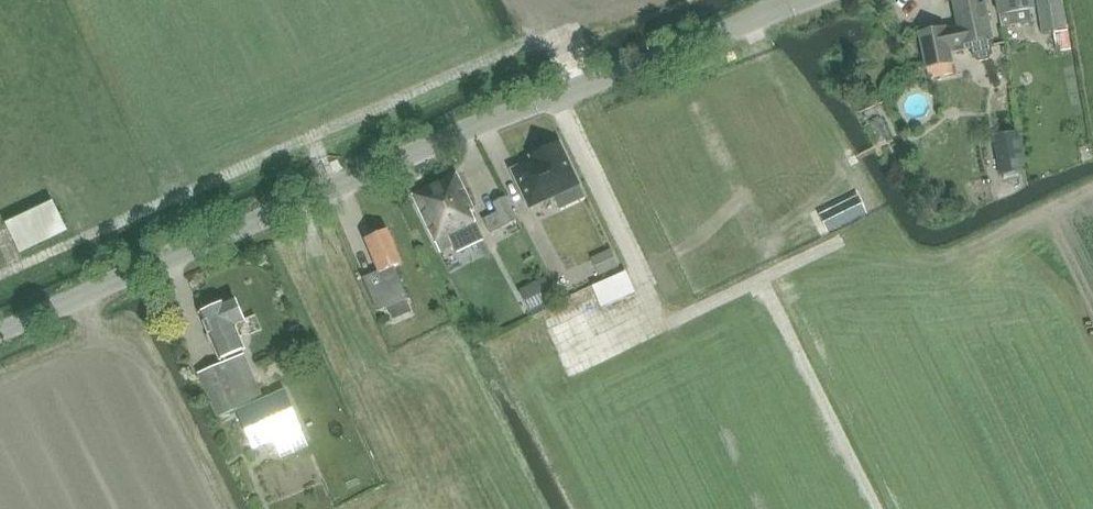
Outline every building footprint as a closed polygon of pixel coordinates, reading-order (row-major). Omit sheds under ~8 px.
[(984,0),(951,0),(957,30),(944,32),(943,30),(917,35),(924,74),(950,69),(948,55),(969,52),(971,61),(976,63),(986,61),(991,57),(990,52),(993,51),(984,0)] [(1002,26),(1033,21),(1031,8),(1034,7),(1033,0),(998,0),(1002,26)] [(1044,34),(1065,30),(1060,0),(1038,0),(1044,34)] [(890,136),(882,119),(871,124),(879,141),(890,136)] [(1019,132),(993,136),(999,175),(1026,171),(1019,132)] [(580,185),(560,143),(539,153),(533,156),(531,157),(532,159),(533,161),(512,171),(530,208),(580,185)] [(413,197),(441,253),(455,246),(457,250),(484,237),(471,211),(475,209),(458,175),(413,197)] [(484,220),(491,234),(518,219),(506,197),(493,204),(498,213),(484,220)] [(52,201),(7,223),(22,252),(66,230),(52,201)] [(389,231),(366,240),(380,272),(362,280),(375,311),(407,297),(394,268),(403,264),(389,231)] [(601,305),(638,291),(630,272),(593,286),(601,305)] [(235,299),(199,315),(214,350),(220,347),(225,359),(245,350),(240,339),(242,339),(235,323),(244,319),(235,299)] [(583,299),(566,306),(571,319),(588,313),(583,299)] [(572,374),(588,365),(571,332),(555,341),(572,374)] [(198,375),(218,419),(264,398),(245,354),(198,375)] [(253,451),(274,442),(302,430),(285,391),(236,412),(253,451)] [(302,430),(274,442),(281,458),(309,446),(302,430)]
